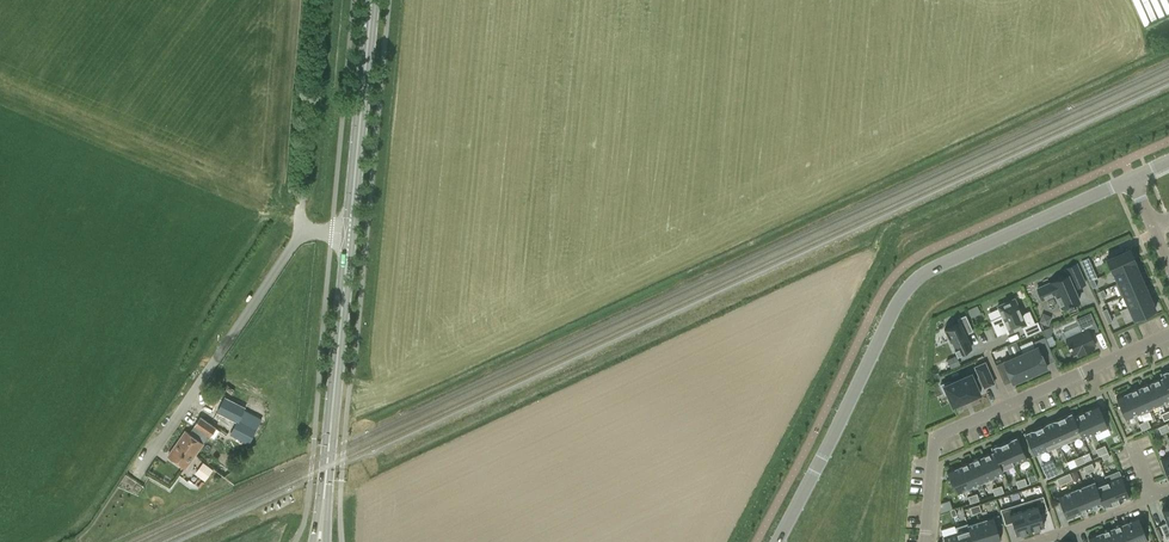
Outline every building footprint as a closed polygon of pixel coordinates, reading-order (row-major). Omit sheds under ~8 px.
[(1159,14),(1168,10),(1168,0),(1153,0),(1159,14)] [(1135,261),(1135,262),(1136,261),(1130,249),(1124,251),(1123,249),(1115,253),(1116,255),(1107,259),(1113,272),(1113,271),(1135,261)] [(1118,282),(1140,273),(1135,262),(1135,261),(1113,271),(1118,282)] [(1079,300),(1074,288),(1085,283),(1076,263),(1065,268),(1068,275),(1037,288),(1042,299),(1055,293),(1062,308),(1079,300)] [(1123,294),(1145,285),(1140,273),(1118,282),(1115,283),(1121,296),(1124,295),(1123,294)] [(1150,297),(1145,285),(1123,294),(1124,295),(1129,306),(1150,297)] [(1150,297),(1129,306),(1134,318),(1156,309),(1150,297)] [(1030,310),(1022,314),(1015,298),(998,305),(1005,321),(993,326),(997,335),(1007,331),(1007,333),(1016,329),(1015,327),(1021,325),(1026,336),(1041,329),(1038,321),(1035,322),(1030,310)] [(1090,333),(1098,329),(1090,313),(1082,316),(1085,323),(1079,325),(1081,331),(1066,338),(1074,354),(1077,353),(1078,354),(1091,348),(1091,347),(1095,345),(1090,333)] [(957,318),(959,322),(945,329),(950,341),(952,340),(958,353),(972,347),(966,334),(973,331),(966,314),(957,318)] [(1042,329),(1044,335),(1045,337),(1051,334),(1053,328),(1052,325),(1042,329)] [(1035,346),(1021,353),(1031,375),(1047,367),(1041,353),(1050,349),(1045,337),(1044,335),(1033,340),(1035,346)] [(1014,382),(1031,375),(1021,353),(996,364),(1002,379),(1011,376),(1014,382)] [(957,355),(948,358),(952,368),(961,364),(957,355)] [(947,392),(953,406),(980,394),(978,388),(983,385),(984,387),(994,383),(985,362),(975,366),(979,376),(974,379),(971,373),(951,382),(950,380),(940,384),(945,393),(947,392)] [(1163,377),(1152,381),(1162,403),(1168,400),(1168,389),(1162,373),(1161,373),(1163,377)] [(1162,403),(1152,381),(1141,386),(1151,408),(1162,403)] [(1151,408),(1141,386),(1130,391),(1140,413),(1151,408)] [(1140,413),(1130,391),(1116,397),(1126,419),(1140,413)] [(238,422),(231,433),(249,443),(262,418),(244,409),(245,407),(225,397),(218,411),(238,422)] [(1108,427),(1098,405),(1085,411),(1094,433),(1108,427)] [(1074,416),(1072,412),(1083,438),(1094,433),(1085,411),(1074,416)] [(1083,438),(1072,412),(1061,417),(1070,438),(1081,434),(1083,438)] [(209,435),(210,436),(214,438),(220,430),(201,416),(189,433),(186,430),(168,455),(186,467),(195,455),(209,435)] [(1070,438),(1061,417),(1050,422),(1059,443),(1070,438)] [(1059,443),(1050,422),(1039,427),(1048,448),(1059,443)] [(1039,427),(1025,433),(1034,454),(1048,448),(1039,427)] [(1027,457),(1017,436),(1004,442),(1013,463),(1027,457)] [(993,447),(995,450),(994,451),(1002,468),(1013,463),(1004,442),(993,447)] [(1002,468),(994,451),(983,456),(993,478),(1004,473),(1002,468)] [(1108,451),(1103,453),(1101,454),(1104,459),(1110,456),(1108,451)] [(229,455),(224,461),(230,465),(235,459),(229,455)] [(993,478),(983,456),(972,460),(982,483),(993,478)] [(1161,459),(1168,480),(1168,456),(1161,459)] [(982,483),(972,460),(961,465),(970,488),(982,483)] [(214,469),(204,462),(196,472),(206,480),(214,469)] [(970,488),(961,465),(947,471),(957,494),(970,488)] [(1048,478),(1059,473),(1056,467),(1045,471),(1048,478)] [(1116,503),(1130,497),(1119,470),(1105,476),(1107,481),(1116,503)] [(1063,476),(1066,482),(1072,479),(1069,473),(1063,476)] [(1028,476),(1030,483),(1037,480),(1034,474),(1028,476)] [(1060,485),(1066,482),(1063,476),(1057,478),(1060,485)] [(1104,507),(1105,507),(1094,481),(1083,486),(1092,507),(1102,503),(1104,507)] [(1105,507),(1116,503),(1107,481),(1097,485),(1095,481),(1094,481),(1105,507)] [(1081,512),(1092,507),(1083,486),(1072,490),(1081,512)] [(1067,518),(1081,512),(1072,490),(1058,496),(1067,518)] [(1045,525),(1036,499),(1022,503),(1031,530),(1045,525)] [(1031,530),(1022,503),(1008,508),(1017,534),(1031,530)] [(1162,509),(1167,522),(1160,525),(1166,539),(1168,537),(1168,507),(1162,509)] [(1001,539),(996,525),(1002,523),(999,514),(981,520),(987,541),(992,541),(1001,539)] [(1148,539),(1139,517),(1125,522),(1133,541),(1141,541),(1148,539)] [(981,520),(969,524),(968,523),(974,541),(987,541),(981,520)] [(1125,522),(1113,527),(1119,541),(1133,541),(1125,522)] [(968,523),(955,527),(957,532),(957,533),(960,541),(974,541),(968,523)] [(945,541),(940,541),(960,541),(957,533),(957,532),(955,527),(955,524),(941,529),(943,537),(945,541)] [(1113,527),(1102,531),(1106,541),(1119,541),(1113,527)] [(1102,531),(1088,537),(1090,541),(1106,541),(1102,531)]
